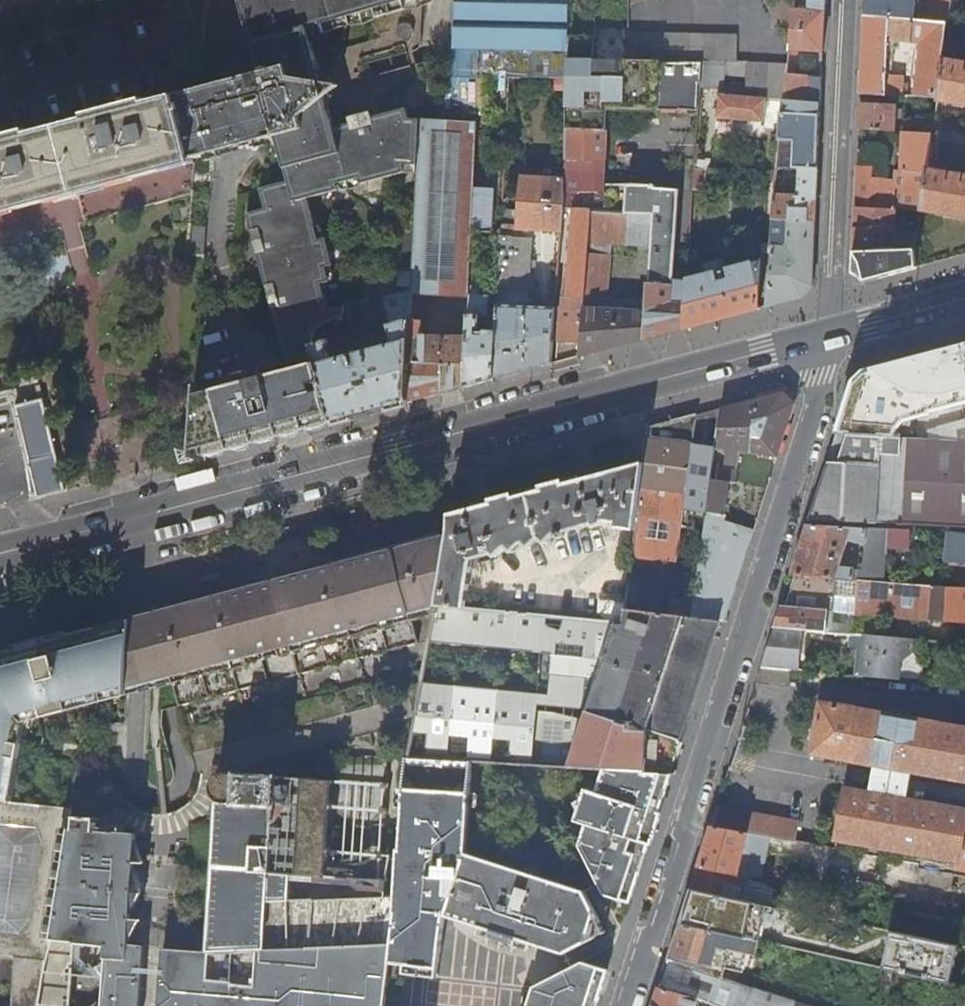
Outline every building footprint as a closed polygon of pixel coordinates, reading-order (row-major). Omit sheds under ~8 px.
[(259,73),(228,81),(221,83),(214,85),(200,89),(176,95),(178,101),(182,101),(184,107),(180,108),(194,160),(195,159),(229,150),(236,148),(245,146),(258,143),(277,137),(289,181),(260,189),(265,209),(247,214),(252,232),(260,230),(261,233),(259,234),(257,235),(256,237),(255,239),(254,240),(254,242),(255,244),(255,245),(256,247),(260,249),(261,249),(263,249),(265,249),(266,251),(258,253),(266,287),(275,285),(276,287),(273,289),(271,291),(270,293),(270,295),(270,298),(271,300),(272,302),(272,303),(274,303),(277,304),(279,304),(280,303),(281,306),(272,308),(281,347),(276,349),(278,354),(311,345),(313,345),(316,329),(344,313),(344,306),(328,310),(321,286),(330,283),(327,268),(333,266),(326,238),(318,239),(308,199),(340,190),(338,184),(359,179),(361,184),(384,178),(405,172),(417,173),(420,121),(410,120),(407,109),(386,114),(367,119),(367,118),(366,116),(364,114),(361,113),(358,113),(356,114),(353,115),(352,117),(351,117),(351,119),(350,121),(350,123),(350,124),(337,128),(334,129),(334,128),(328,104),(326,105),(324,106),(321,106),(318,105),(316,104),(314,102),(313,101),(311,98),(310,96),(309,93),(309,91),(310,88),(311,85),(313,83),(315,81),(317,79),(318,79),(320,78),(320,74),(308,30),(321,27),(354,17),(389,7),(412,0),(239,0),(259,73)] [(508,79),(567,79),(568,59),(569,14),(569,0),(456,0),(456,7),(452,65),(489,65),(488,78),(489,78),(508,79)] [(810,10),(794,9),(792,48),(799,49),(824,51),(826,0),(810,0),(810,10)] [(865,1),(864,15),(915,20),(917,0),(865,0),(865,1)] [(932,0),(917,0),(915,20),(922,20),(923,13),(930,13),(932,0)] [(922,20),(949,23),(951,0),(932,0),(930,13),(923,13),(922,20)] [(596,15),(569,14),(568,59),(595,59),(595,47),(596,15)] [(918,36),(911,97),(939,99),(944,59),(949,23),(922,20),(915,20),(864,15),(862,57),(860,93),(901,96),(902,78),(887,76),(888,59),(894,60),(895,54),(888,53),(889,40),(912,42),(913,35),(918,36)] [(737,36),(627,32),(627,48),(627,60),(703,62),(724,62),(737,63),(737,36)] [(798,67),(799,49),(792,48),(791,63),(790,67),(798,67)] [(595,59),(568,59),(567,79),(565,181),(564,208),(574,209),(591,209),(590,213),(653,215),(650,245),(645,313),(643,340),(662,335),(682,329),(686,281),(672,281),(679,190),(655,189),(655,186),(605,185),(608,109),(699,111),(701,87),(703,62),(627,60),(595,59)] [(944,59),(939,99),(938,103),(964,107),(964,62),(944,59)] [(748,61),(747,63),(746,89),(745,96),(766,98),(783,99),(786,100),(789,74),(790,67),(791,63),(748,61)] [(723,87),(724,62),(703,62),(701,87),(723,87)] [(489,65),(452,65),(451,69),(450,78),(488,78),(489,65)] [(810,76),(789,74),(786,100),(807,102),(810,76)] [(321,78),(320,78),(318,79),(317,79),(315,81),(313,83),(311,85),(310,88),(309,91),(309,93),(310,96),(311,98),(313,101),(314,102),(316,104),(318,105),(321,106),(324,106),(326,105),(328,104),(321,78)] [(489,78),(488,78),(450,78),(445,107),(488,108),(489,78)] [(765,122),(766,98),(745,96),(746,89),(738,89),(738,95),(719,94),(716,118),(765,122)] [(195,162),(194,160),(180,108),(184,107),(182,101),(178,101),(176,95),(176,93),(149,100),(148,96),(88,112),(89,116),(32,131),(31,127),(0,136),(0,214),(195,162)] [(794,141),(793,168),(818,169),(820,134),(821,103),(807,102),(786,100),(783,99),(780,140),(794,141)] [(894,118),(895,111),(895,107),(860,104),(859,114),(859,129),(893,132),(894,118)] [(411,292),(422,293),(453,295),(468,296),(468,287),(471,232),(474,188),(476,135),(477,123),(443,121),(420,119),(420,121),(417,173),(415,220),(411,291),(411,292)] [(896,182),(871,179),(870,180),(867,208),(892,209),(896,209),(919,211),(921,211),(928,170),(934,134),(904,132),(902,171),(897,171),(896,182)] [(794,141),(780,140),(778,168),(786,168),(793,168),(794,141)] [(872,168),(857,166),(856,185),(855,207),(867,208),(870,180),(871,179),(872,168)] [(705,191),(707,169),(695,168),(693,190),(705,191)] [(786,168),(785,183),(798,183),(797,196),(785,196),(785,191),(776,190),(773,219),(789,220),(816,221),(817,198),(818,169),(793,168),(786,168)] [(964,220),(964,176),(928,170),(921,211),(919,211),(919,213),(964,220)] [(522,178),(519,226),(519,228),(562,231),(564,208),(565,181),(522,178)] [(340,190),(361,184),(359,179),(338,184),(340,190)] [(785,183),(785,191),(785,196),(797,196),(798,183),(785,183)] [(493,189),(474,188),(471,232),(491,233),(493,189)] [(893,251),(896,209),(892,209),(867,208),(855,207),(853,230),(852,252),(893,251)] [(560,308),(556,363),(564,361),(578,357),(582,309),(583,302),(583,296),(587,254),(588,241),(590,213),(591,209),(574,209),(566,297),(560,308)] [(588,241),(614,243),(650,245),(653,215),(590,213),(588,241)] [(773,219),(770,246),(765,307),(787,302),(802,298),(813,287),(814,258),(816,221),(789,220),(773,219)] [(404,221),(399,293),(411,291),(415,220),(405,220),(404,221)] [(518,238),(519,228),(519,226),(500,225),(500,237),(518,238)] [(207,227),(194,226),(192,252),(205,253),(207,227)] [(532,239),(518,238),(500,237),(497,289),(529,291),(528,289),(534,290),(535,282),(529,282),(532,239)] [(587,254),(609,256),(613,256),(614,243),(588,241),(587,254)] [(918,267),(915,250),(904,251),(893,251),(852,252),(852,262),(851,272),(864,281),(903,271),(918,267)] [(583,296),(593,297),(605,298),(609,256),(587,254),(583,296)] [(706,276),(686,281),(682,329),(722,319),(758,309),(757,303),(760,261),(728,270),(726,260),(704,265),(706,276)] [(337,281),(333,266),(327,268),(330,283),(337,281)] [(468,296),(477,296),(477,288),(468,287),(468,296)] [(320,343),(313,345),(311,345),(330,422),(369,412),(405,403),(407,363),(411,292),(411,291),(399,293),(383,297),(392,338),(386,339),(388,346),(331,360),(327,344),(328,343),(328,339),(326,339),(325,335),(319,337),(320,343)] [(421,336),(422,293),(411,292),(407,363),(443,365),(442,393),(454,390),(463,387),(466,330),(461,330),(458,331),(457,337),(421,336)] [(461,330),(466,330),(468,296),(453,295),(458,331),(461,330)] [(487,297),(477,296),(468,296),(466,330),(463,387),(484,381),(492,380),(495,332),(478,331),(479,315),(487,316),(487,297)] [(555,309),(496,304),(495,332),(492,380),(527,371),(550,365),(555,309)] [(645,313),(582,309),(578,357),(613,348),(643,340),(645,313)] [(284,356),(288,370),(288,373),(284,374),(297,426),(302,425),(303,429),(330,422),(311,345),(278,354),(278,357),(284,356)] [(948,350),(962,405),(964,404),(964,345),(948,350)] [(932,413),(962,405),(948,350),(903,361),(866,371),(854,383),(848,401),(838,433),(901,437),(901,435),(898,434),(900,426),(905,422),(933,415),(932,413)] [(424,397),(442,393),(443,365),(407,363),(405,403),(424,397)] [(263,367),(251,371),(248,444),(281,435),(279,431),(282,430),(269,378),(266,378),(265,375),(263,367)] [(288,370),(265,375),(266,378),(269,378),(282,430),(279,431),(281,435),(291,433),(303,429),(302,425),(297,426),(284,374),(288,373),(288,370)] [(239,382),(196,394),(196,395),(192,450),(201,448),(203,456),(225,450),(248,444),(251,371),(237,374),(239,382)] [(739,451),(778,456),(795,403),(785,393),(773,396),(746,403),(720,410),(715,447),(728,449),(726,463),(737,465),(739,451)] [(52,421),(47,400),(19,408),(42,499),(68,492),(49,422),(52,421)] [(684,509),(705,512),(710,479),(712,463),(715,447),(720,410),(708,413),(698,416),(684,509)] [(633,555),(677,561),(684,509),(698,416),(675,422),(650,429),(645,463),(637,531),(633,555)] [(930,439),(964,441),(964,419),(938,426),(939,429),(928,432),(930,439)] [(901,456),(902,437),(901,437),(838,433),(833,449),(810,520),(877,524),(880,466),(880,455),(901,456)] [(906,525),(949,528),(964,528),(964,441),(930,439),(910,438),(906,525)] [(613,528),(637,531),(645,463),(601,475),(450,514),(449,537),(448,540),(437,606),(437,607),(466,610),(474,558),(494,553),(497,557),(505,548),(508,547),(513,552),(521,544),(523,543),(530,548),(537,540),(540,538),(547,544),(554,535),(557,534),(558,539),(564,537),(563,533),(602,522),(613,524),(613,528)] [(725,514),(729,482),(716,480),(710,479),(705,512),(725,514)] [(754,531),(705,517),(691,617),(721,620),(725,620),(739,579),(754,531)] [(869,529),(808,525),(806,531),(798,555),(792,575),(797,576),(838,579),(854,580),(855,569),(839,568),(849,540),(867,544),(869,529)] [(888,530),(869,529),(867,544),(862,570),(855,569),(854,580),(858,580),(885,582),(888,530)] [(949,533),(949,560),(964,561),(964,533),(949,533)] [(128,687),(154,680),(151,669),(156,668),(152,653),(155,652),(153,644),(155,644),(153,637),(160,635),(158,627),(173,623),(173,620),(217,609),(217,611),(233,607),(235,616),(241,614),(239,606),(339,579),(340,584),(350,581),(351,586),(357,584),(355,575),(381,569),(383,577),(389,576),(388,571),(398,568),(397,564),(420,558),(419,556),(427,554),(426,552),(434,550),(433,547),(441,545),(440,542),(448,540),(449,537),(395,551),(131,620),(128,687)] [(412,612),(437,606),(448,540),(440,542),(441,545),(433,547),(434,550),(426,552),(427,554),(419,556),(420,558),(397,564),(398,568),(388,571),(389,576),(383,577),(381,569),(355,575),(357,584),(351,586),(350,581),(340,584),(339,579),(239,606),(241,614),(235,616),(233,607),(217,611),(217,609),(173,620),(173,623),(158,627),(160,635),(153,637),(155,644),(153,644),(155,652),(152,653),(156,668),(151,669),(154,680),(170,676),(178,708),(419,644),(412,612)] [(839,568),(855,569),(862,570),(867,544),(849,540),(839,568)] [(797,576),(788,607),(828,611),(828,612),(835,613),(838,579),(797,576)] [(838,579),(835,613),(856,615),(858,580),(854,580),(838,579)] [(858,580),(856,615),(931,620),(934,586),(885,582),(858,580)] [(948,587),(934,586),(931,620),(964,623),(964,588),(948,587)] [(601,599),(599,620),(616,622),(625,622),(626,610),(627,602),(601,599)] [(826,632),(828,612),(828,611),(788,607),(782,606),(779,615),(775,627),(803,629),(808,630),(826,632)] [(558,693),(592,696),(616,622),(599,620),(466,610),(437,607),(424,681),(558,693)] [(709,657),(721,620),(691,617),(669,614),(626,610),(625,622),(616,622),(592,696),(570,766),(605,768),(672,772),(685,732),(709,657)] [(828,612),(826,632),(854,634),(856,615),(835,613),(828,612)] [(931,620),(856,615),(854,634),(856,634),(907,639),(964,645),(964,623),(931,620)] [(90,699),(128,687),(131,620),(109,626),(78,634),(72,722),(87,722),(90,699)] [(799,670),(803,629),(775,627),(769,645),(762,667),(791,669),(799,670)] [(808,630),(803,629),(799,670),(807,671),(808,658),(805,658),(808,630)] [(87,723),(72,722),(78,634),(69,636),(52,641),(43,777),(10,775),(5,800),(23,803),(73,808),(87,723)] [(905,653),(907,639),(856,634),(852,675),(893,679),(894,660),(905,653)] [(43,777),(52,641),(41,644),(24,648),(14,749),(10,775),(43,777)] [(14,749),(24,648),(14,651),(0,654),(0,748),(14,749)] [(790,685),(791,669),(762,667),(757,682),(790,685)] [(551,765),(558,693),(424,681),(411,757),(475,761),(551,765)] [(125,689),(126,723),(149,722),(147,688),(125,689)] [(570,766),(592,696),(558,693),(551,765),(570,766)] [(838,837),(959,859),(957,868),(964,869),(964,810),(908,799),(914,771),(964,780),(964,730),(822,703),(813,753),(875,764),(870,792),(847,788),(838,837)] [(5,800),(10,775),(14,749),(0,748),(0,799),(5,800)] [(469,853),(475,761),(411,757),(410,757),(400,897),(313,898),(323,779),(219,773),(209,952),(163,949),(158,1005),(387,1005),(393,961),(410,963),(412,947),(442,951),(447,914),(568,952),(607,931),(585,889),(469,853)] [(661,807),(672,772),(605,768),(581,843),(647,849),(661,807)] [(145,946),(130,945),(136,834),(115,833),(99,831),(70,829),(73,808),(23,803),(5,800),(0,799),(0,955),(16,957),(47,960),(39,1005),(140,1005),(145,946)] [(715,814),(711,826),(754,834),(761,835),(796,841),(799,821),(717,806),(715,814)] [(739,869),(748,871),(752,847),(744,846),(746,838),(753,839),(754,834),(711,826),(705,845),(698,866),(738,874),(739,869)] [(752,847),(748,871),(754,872),(761,835),(754,834),(753,839),(746,838),(744,846),(752,847)] [(618,890),(629,884),(637,880),(647,849),(581,843),(581,844),(600,882),(602,886),(618,890)] [(769,904),(773,880),(745,875),(738,874),(698,866),(695,875),(691,888),(760,903),(769,904)] [(637,880),(629,884),(618,890),(602,886),(605,893),(630,901),(635,885),(637,880)] [(755,923),(760,903),(691,888),(686,902),(684,908),(710,914),(734,920),(755,923)] [(756,953),(759,940),(740,936),(703,928),(679,922),(677,929),(674,940),(668,958),(723,977),(730,947),(756,953)] [(959,945),(890,930),(882,970),(950,985),(959,945)] [(47,960),(16,957),(0,955),(0,1005),(39,1005),(47,960)] [(761,1002),(765,991),(723,977),(668,958),(659,986),(698,998),(719,1005),(773,1005),(761,1002)] [(573,968),(590,973),(601,995),(608,972),(583,963),(573,968)] [(601,995),(590,973),(573,968),(544,983),(542,990),(535,988),(529,1005),(597,1005),(598,1002),(601,995)] [(698,998),(659,986),(652,1005),(696,1005),(698,998)] [(783,997),(765,991),(761,1002),(773,1005),(780,1005),(783,997)] [(792,1000),(783,997),(780,1005),(791,1005),(792,1000)]
